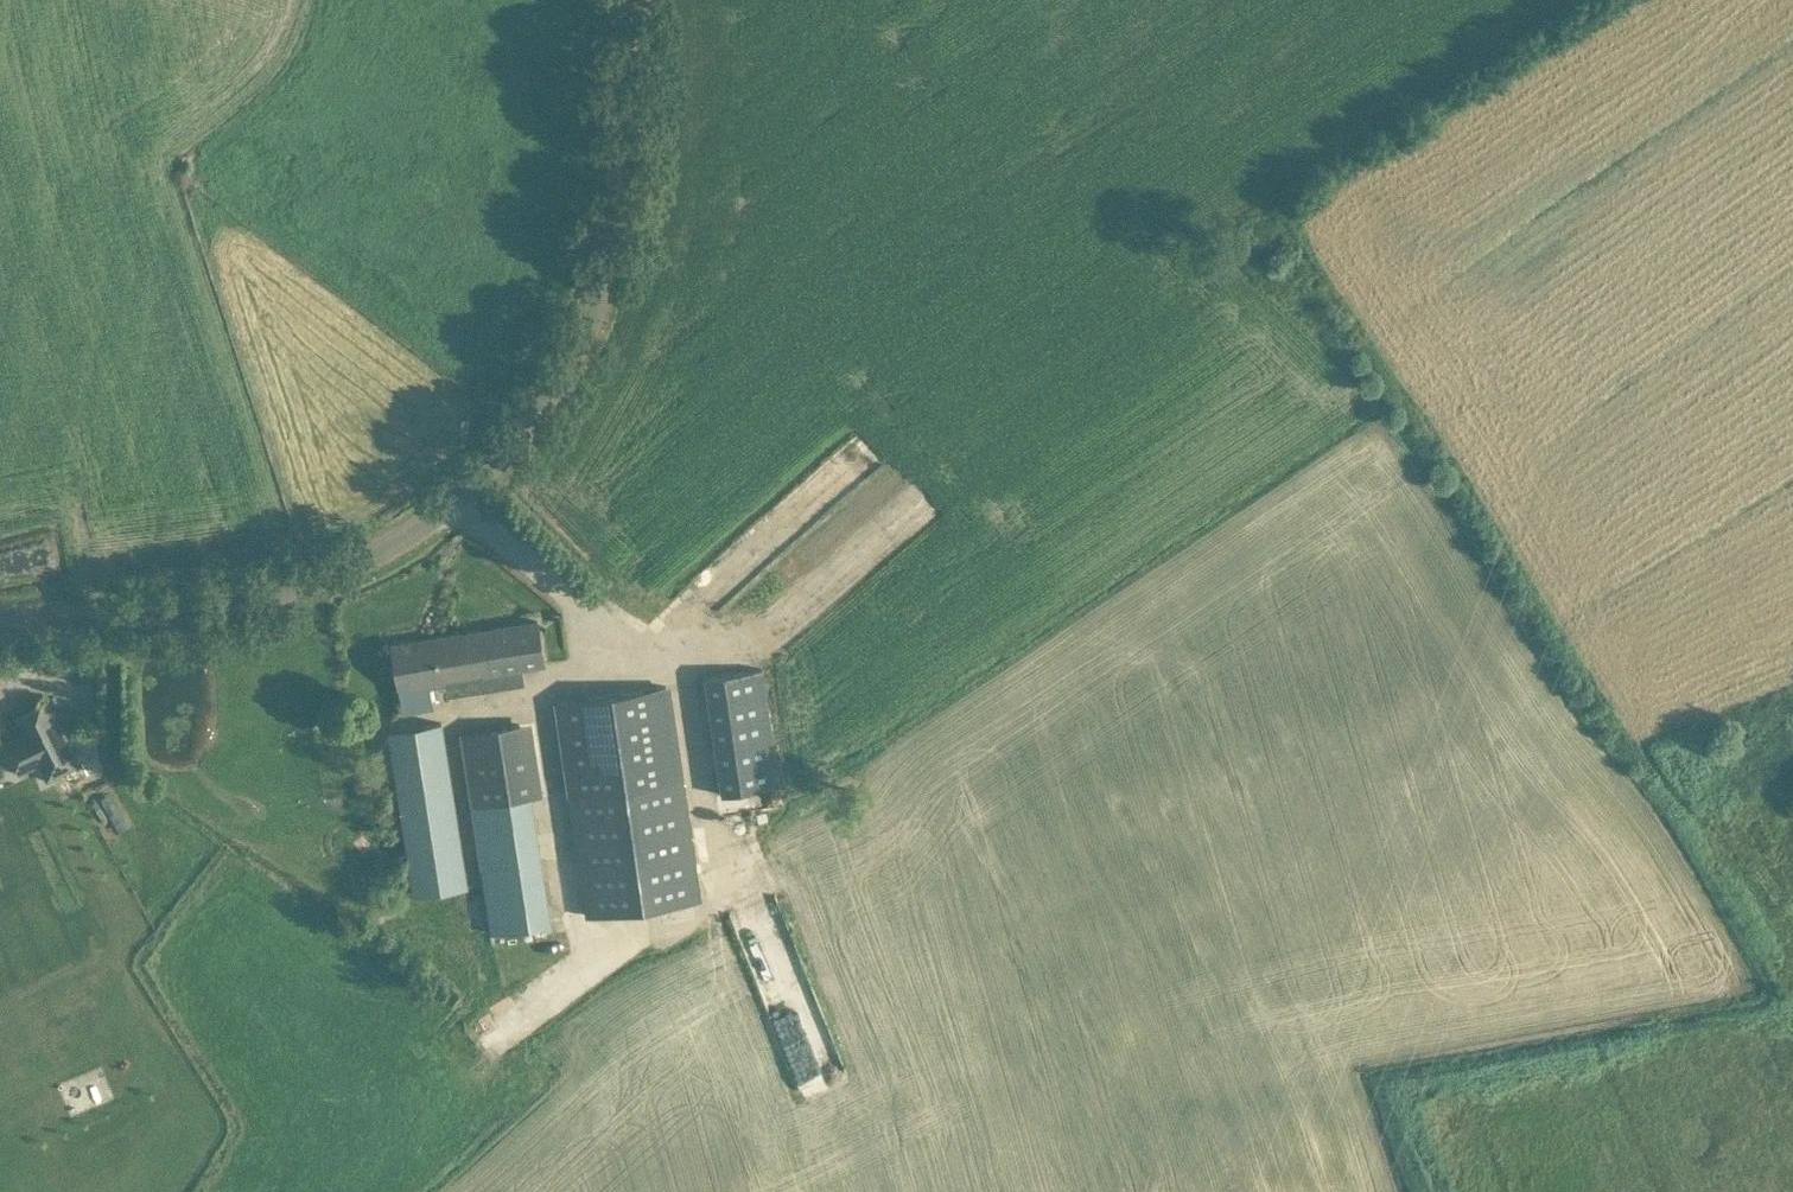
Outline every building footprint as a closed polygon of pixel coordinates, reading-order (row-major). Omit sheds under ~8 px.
[(443,678),(486,671),(545,662),(538,619),(436,636),(443,678)] [(428,681),(443,678),(436,636),(392,643),(399,686),(403,712),(432,707),(428,681)] [(780,785),(763,667),(705,676),(722,793),(780,785)] [(667,685),(559,701),(590,915),(698,899),(667,685)] [(81,764),(49,699),(16,715),(24,732),(4,742),(18,774),(39,764),(47,781),(81,764)] [(441,722),(389,730),(415,894),(467,886),(441,722)] [(522,724),(460,733),(492,933),(553,923),(522,724)]
